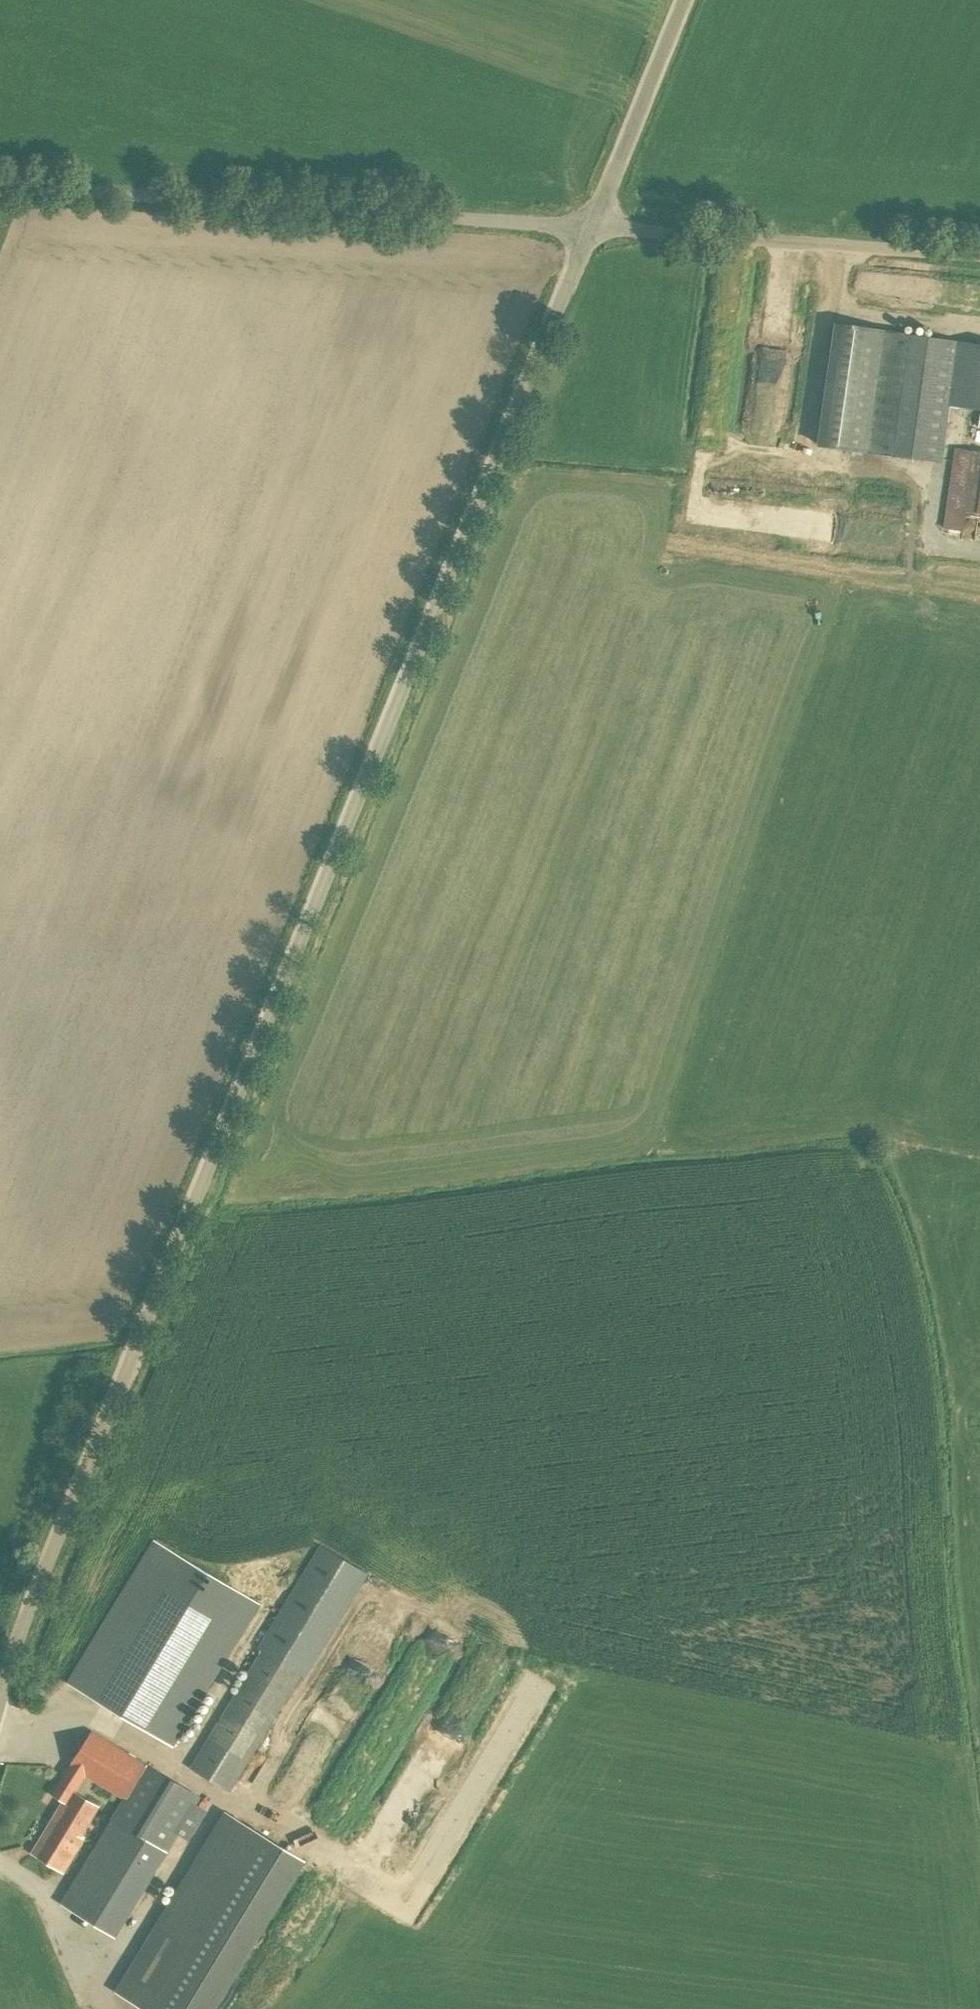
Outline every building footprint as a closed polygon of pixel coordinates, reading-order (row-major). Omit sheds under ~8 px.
[(839,323),(821,444),(942,462),(950,405),(979,409),(979,344),(839,323)] [(954,447),(943,528),(963,531),(966,511),(979,513),(979,451),(954,447)] [(259,1604),(154,1540),(68,1682),(173,1746),(259,1604)] [(306,1677),(369,1573),(320,1544),(257,1648),(261,1651),(192,1768),(230,1791),(299,1673),(306,1677)] [(199,1796),(187,1789),(147,1764),(92,1730),(69,1766),(59,1782),(75,1792),(85,1776),(85,1775),(125,1799),(113,1818),(61,1903),(114,1936),(166,1851),(177,1833),(189,1839),(207,1809),(196,1802),(199,1796)] [(52,1818),(32,1852),(63,1871),(83,1839),(80,1838),(99,1806),(75,1792),(63,1811),(61,1809),(54,1820),(52,1818)] [(226,1812),(117,1992),(145,2008),(209,2008),(301,1857),(282,1846),(226,1812)]
